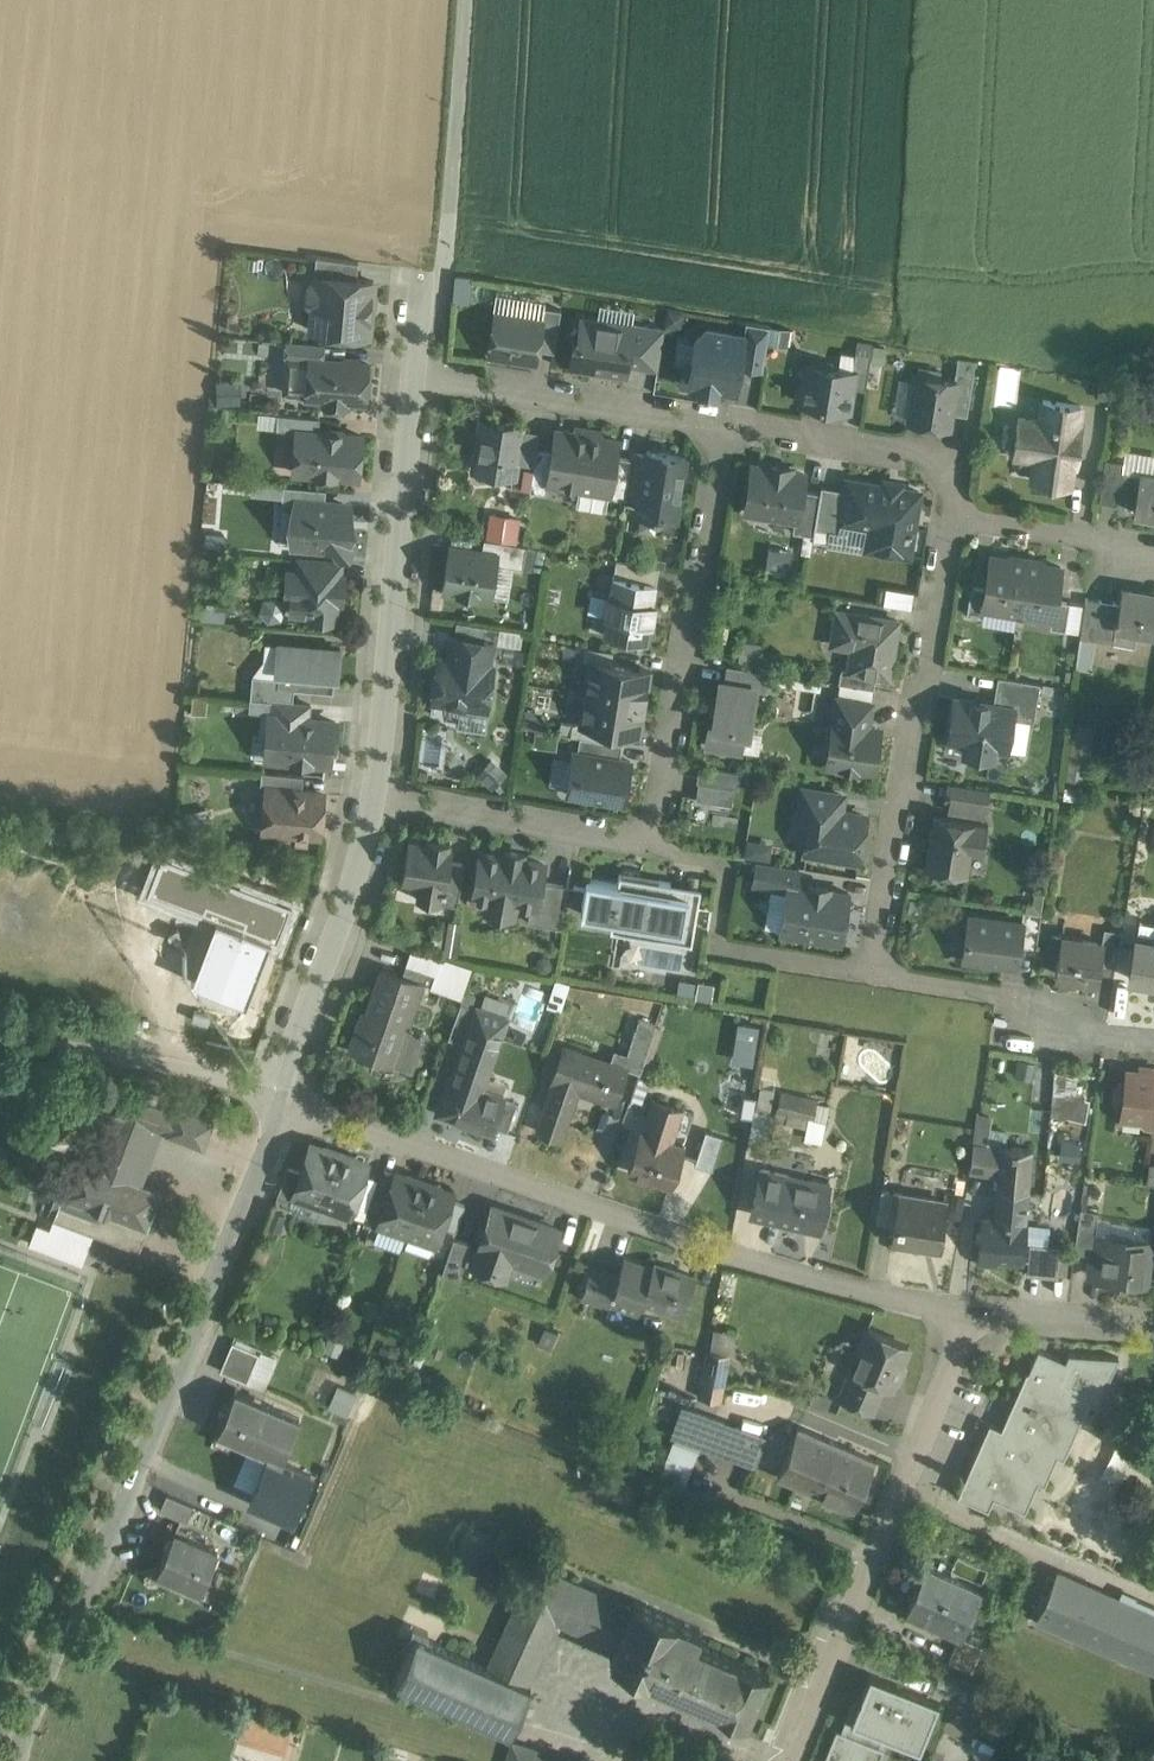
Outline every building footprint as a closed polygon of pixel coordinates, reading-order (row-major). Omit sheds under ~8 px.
[(358,261),(316,255),(314,276),(316,276),(316,275),(356,278),(358,261)] [(356,278),(316,275),(316,276),(316,280),(313,280),(308,284),(307,301),(310,305),(313,306),(311,329),(368,334),(373,280),(356,278)] [(561,309),(544,307),(541,322),(542,322),(538,349),(554,351),(561,309)] [(598,309),(599,319),(628,317),(628,308),(598,309)] [(510,317),(495,314),(489,351),(490,351),(494,356),(505,358),(509,354),(517,356),(520,353),(527,354),(529,358),(536,359),(538,349),(542,322),(541,322),(526,319),(523,315),(515,313),(510,317)] [(631,327),(581,319),(578,340),(573,343),(570,363),(625,372),(627,364),(633,327),(631,327)] [(770,325),(746,321),(744,335),(740,363),(763,367),(770,325)] [(664,327),(632,322),(631,327),(633,327),(627,364),(657,369),(664,327)] [(744,335),(707,329),(696,337),(691,365),(684,364),(681,382),(699,385),(698,390),(717,393),(717,388),(735,391),(740,363),(744,335)] [(323,344),(287,341),(286,356),(309,358),(309,357),(321,358),(323,344)] [(871,353),(855,351),(852,370),(854,370),(851,386),(865,388),(871,353)] [(321,358),(309,357),(309,358),(306,394),(326,396),(326,402),(345,404),(346,398),(365,399),(368,362),(321,358)] [(831,362),(819,360),(813,364),(808,363),(805,382),(800,385),(799,394),(802,399),(802,402),(847,410),(851,386),(854,370),(852,370),(835,367),(831,362)] [(974,372),(956,369),(954,380),(955,380),(950,412),(967,414),(974,372)] [(954,380),(917,375),(909,420),(948,426),(950,412),(955,380),(954,380)] [(216,392),(217,402),(240,400),(239,389),(216,392)] [(1081,404),(1043,399),(1040,419),(1019,417),(1014,454),(1035,457),(1032,479),(1069,484),(1072,462),(1076,463),(1081,425),(1078,425),(1081,404)] [(320,416),(277,412),(276,427),(296,429),(296,428),(319,430),(320,416)] [(521,429),(482,422),(475,468),(514,474),(516,462),(521,429)] [(319,430),(296,428),(296,429),(294,449),(302,450),(299,471),(358,476),(362,434),(319,430)] [(539,432),(521,429),(516,462),(534,465),(536,450),(539,432)] [(587,434),(555,429),(552,452),(547,481),(548,481),(578,486),(587,434)] [(618,440),(587,434),(578,486),(609,491),(610,491),(616,456),(618,440)] [(684,455),(647,449),(646,454),(639,496),(637,510),(674,516),(684,455)] [(552,452),(536,450),(534,465),(530,490),(546,493),(548,481),(547,481),(552,452)] [(646,454),(632,451),(631,458),(625,494),(639,496),(646,454)] [(631,458),(616,456),(610,491),(609,491),(608,496),(624,498),(625,494),(631,458)] [(1124,461),(1105,458),(1099,501),(1117,503),(1120,484),(1122,471),(1124,461)] [(789,467),(769,464),(769,468),(752,465),(745,510),(795,518),(797,518),(801,489),(804,473),(788,471),(789,467)] [(1122,471),(1120,484),(1139,488),(1135,512),(1153,515),(1153,476),(1122,471)] [(919,491),(846,479),(845,488),(840,521),(873,527),(879,535),(877,549),(909,554),(919,491)] [(326,488),(283,484),(281,508),(296,509),(296,500),(324,502),(326,488)] [(813,534),(813,538),(827,541),(829,529),(839,531),(840,521),(845,488),(821,485),(820,492),(818,507),(813,534)] [(820,492),(801,489),(797,518),(795,518),(792,531),(813,534),(818,507),(820,492)] [(324,502),(296,500),(296,509),(293,543),(333,546),(340,555),(353,545),(346,536),(348,505),(324,502)] [(526,545),(484,538),(482,552),(498,555),(497,563),(522,567),(526,545)] [(767,565),(787,569),(790,549),(770,545),(767,565)] [(482,552),(449,547),(442,587),(458,590),(458,591),(477,594),(477,593),(491,595),(497,563),(498,555),(482,552)] [(1026,561),(991,555),(985,588),(982,607),(983,607),(1017,612),(1026,561)] [(341,562),(298,558),(297,572),(339,576),(341,562)] [(659,566),(616,559),(613,576),(656,583),(659,566)] [(1061,567),(1026,561),(1017,612),(1051,618),(1052,618),(1055,600),(1061,567)] [(297,572),(287,571),(285,594),(292,594),(291,610),(311,612),(311,616),(333,618),(336,589),(342,590),(343,576),(339,576),(297,572)] [(613,576),(610,595),(606,594),(603,615),(607,616),(603,635),(647,641),(650,623),(653,623),(657,602),(653,602),(656,583),(613,576)] [(881,601),(911,604),(913,588),(883,585),(881,601)] [(985,588),(971,586),(967,614),(982,616),(983,607),(982,607),(985,588)] [(1122,588),(1112,641),(1135,646),(1138,630),(1153,633),(1153,594),(1122,588)] [(1115,602),(1086,598),(1076,667),(1091,669),(1095,639),(1108,641),(1115,602)] [(1070,602),(1055,600),(1052,618),(1051,618),(1050,628),(1065,630),(1070,602)] [(898,620),(837,610),(832,643),(853,646),(849,668),(849,669),(876,674),(889,676),(898,620)] [(490,640),(454,634),(450,660),(486,666),(490,640)] [(338,648),(279,643),(277,670),(278,670),(277,676),(276,685),(294,687),(333,691),(334,676),(336,676),(338,648)] [(612,650),(586,646),(584,659),(590,660),(592,661),(610,664),(612,650)] [(450,660),(439,658),(432,698),(447,700),(451,705),(460,706),(465,703),(486,707),(493,667),(486,666),(450,660)] [(648,670),(592,661),(590,660),(590,662),(591,662),(586,692),(644,701),(649,671),(650,671),(650,670),(648,670)] [(769,671),(727,664),(725,680),(756,686),(755,687),(767,688),(769,671)] [(876,674),(849,669),(849,668),(841,667),(839,682),(874,688),(876,674)] [(277,676),(252,674),(250,697),(273,699),(292,701),(294,687),(276,685),(277,676)] [(1040,682),(998,675),(993,703),(1014,706),(1012,718),(1034,721),(1040,682)] [(725,680),(720,680),(713,721),(708,720),(705,743),(728,747),(728,742),(743,744),(745,729),(748,730),(755,687),(756,686),(725,680)] [(644,701),(586,692),(581,721),(580,721),(580,722),(582,723),(582,722),(638,731),(638,732),(640,732),(640,731),(644,701)] [(871,702),(837,697),(826,764),(837,766),(839,769),(857,772),(860,770),(873,772),(880,728),(868,725),(871,702)] [(993,703),(955,697),(948,740),(965,742),(963,752),(993,757),(994,747),(1007,749),(1012,718),(1014,706),(993,703)] [(292,701),(273,699),(272,715),(308,718),(309,703),(292,701)] [(272,715),(270,715),(267,740),(279,741),(278,757),(328,762),(330,745),(333,745),(335,721),(308,718),(272,715)] [(580,722),(574,721),(572,735),(580,736),(598,739),(600,726),(582,723),(580,722)] [(1092,730),(1077,727),(1073,747),(1088,750),(1092,730)] [(598,739),(580,736),(577,752),(619,758),(622,743),(598,739)] [(577,752),(574,751),(567,793),(623,802),(630,760),(619,758),(577,752)] [(303,774),(261,770),(259,788),(266,789),(266,788),(302,791),(303,774)] [(724,776),(705,773),(701,798),(720,801),(724,776)] [(747,780),(733,778),(731,795),(744,797),(747,780)] [(989,789),(947,782),(945,799),(949,800),(948,811),(985,817),(989,789)] [(302,791),(266,788),(266,789),(266,792),(265,792),(260,807),(260,809),(262,823),(263,823),(263,827),(319,833),(323,793),(302,791)] [(843,795),(803,789),(798,819),(810,821),(806,851),(859,860),(866,816),(840,811),(843,795)] [(987,824),(933,816),(925,867),(967,874),(971,852),(983,854),(987,824)] [(425,841),(408,839),(401,881),(418,884),(416,898),(440,902),(442,891),(445,891),(450,861),(452,846),(449,845),(450,842),(426,838),(425,841)] [(747,838),(747,855),(771,856),(771,839),(747,838)] [(278,939),(291,890),(221,870),(151,851),(138,904),(210,924),(197,977),(250,995),(266,936),(278,939)] [(523,853),(505,851),(504,856),(480,853),(473,895),(489,897),(487,910),(513,914),(515,902),(530,904),(536,905),(541,880),(543,863),(522,859),(523,853)] [(799,867),(757,860),(753,884),(787,889),(788,883),(796,884),(799,867)] [(464,863),(450,861),(445,891),(442,891),(440,902),(457,905),(464,863)] [(670,882),(619,874),(617,884),(586,879),(581,914),(612,919),(610,929),(691,942),(699,898),(669,893),(670,882)] [(566,884),(541,880),(536,905),(530,904),(527,921),(559,927),(566,884)] [(829,887),(808,884),(808,886),(796,884),(788,883),(787,889),(780,931),(841,941),(849,893),(828,890),(829,887)] [(1041,913),(1024,910),(1022,925),(1023,925),(1020,946),(1036,948),(1041,913)] [(1022,925),(969,917),(963,958),(1017,965),(1020,946),(1023,925),(1022,925)] [(1122,931),(1104,928),(1102,942),(1103,942),(1100,964),(1116,966),(1122,931)] [(1102,942),(1052,934),(1049,949),(1059,951),(1055,973),(1097,980),(1100,964),(1103,942),(1102,942)] [(1135,938),(1129,977),(1153,981),(1153,941),(1135,938)] [(436,970),(407,960),(402,974),(423,981),(422,983),(430,985),(436,970)] [(382,967),(364,1021),(360,1019),(349,1049),(390,1063),(390,1062),(409,1069),(423,1030),(408,1025),(422,983),(423,981),(402,974),(382,967)] [(476,1008),(460,1003),(448,1037),(464,1042),(476,1008)] [(464,1042),(452,1078),(449,1078),(438,1111),(491,1130),(492,1125),(502,1098),(502,1096),(482,1089),(506,1017),(478,1007),(478,1008),(476,1008),(464,1042)] [(611,1062),(627,1068),(630,1058),(627,1056),(639,1018),(628,1014),(611,1062)] [(627,1056),(630,1058),(644,1062),(657,1024),(639,1018),(627,1056)] [(960,1046),(946,1043),(943,1062),(957,1065),(960,1046)] [(611,1062),(564,1046),(535,1130),(562,1138),(578,1089),(615,1102),(627,1068),(611,1062)] [(781,1056),(769,1054),(765,1071),(777,1073),(781,1056)] [(1086,1120),(1090,1098),(1077,1097),(1079,1068),(1056,1066),(1052,1106),(1058,1106),(1057,1117),(1070,1117),(1086,1120)] [(1127,1073),(1126,1083),(1121,1082),(1116,1087),(1114,1100),(1118,1105),(1123,1106),(1122,1116),(1141,1118),(1147,1126),(1153,1126),(1153,1077),(1127,1073)] [(762,1084),(757,1106),(769,1109),(775,1087),(762,1084)] [(160,1092),(140,1085),(136,1096),(156,1104),(160,1092)] [(123,1091),(108,1130),(115,1132),(101,1168),(126,1178),(146,1124),(161,1130),(166,1132),(174,1111),(173,1110),(156,1104),(136,1096),(123,1091)] [(817,1100),(780,1092),(774,1120),(786,1122),(788,1113),(813,1118),(817,1100)] [(516,1103),(502,1098),(492,1125),(507,1130),(516,1103)] [(683,1109),(652,1099),(642,1131),(641,1131),(628,1171),(670,1185),(683,1145),(672,1141),(683,1109)] [(213,1119),(176,1104),(173,1110),(174,1111),(166,1132),(203,1146),(210,1127),(213,1119)] [(813,1118),(788,1113),(786,1122),(823,1130),(825,1121),(813,1118)] [(769,1117),(754,1114),(749,1138),(764,1141),(769,1117)] [(146,1124),(126,1178),(141,1183),(161,1130),(146,1124)] [(974,1142),(1001,1146),(1007,1146),(1008,1129),(976,1125),(974,1142)] [(41,1129),(18,1130),(20,1174),(43,1173),(41,1129)] [(724,1136),(706,1130),(694,1164),(713,1170),(724,1136)] [(1001,1148),(973,1143),(969,1170),(998,1174),(1001,1148)] [(339,1154),(310,1144),(300,1171),(293,1193),(322,1203),(339,1154)] [(1007,1146),(1001,1146),(1001,1148),(998,1174),(997,1187),(1028,1190),(1028,1191),(1029,1191),(1033,1149),(1007,1146)] [(62,1196),(75,1159),(58,1152),(44,1190),(62,1196)] [(339,1154),(322,1203),(351,1213),(368,1164),(339,1154)] [(126,1178),(101,1168),(75,1159),(62,1196),(54,1217),(139,1249),(161,1191),(141,1183),(126,1178)] [(300,1171),(287,1166),(276,1198),(290,1202),(293,1193),(300,1171)] [(789,1174),(761,1168),(756,1192),(782,1197),(786,1180),(787,1180),(789,1174)] [(424,1183),(395,1173),(385,1200),(378,1222),(407,1232),(424,1183)] [(787,1180),(786,1180),(782,1197),(777,1218),(779,1219),(779,1218),(803,1224),(820,1228),(830,1184),(810,1179),(809,1185),(787,1180)] [(453,1193),(424,1183),(407,1232),(436,1242),(442,1226),(451,1198),(453,1193)] [(997,1187),(995,1217),(982,1216),(978,1261),(996,1263),(997,1258),(1023,1260),(1026,1220),(1025,1220),(1028,1191),(1028,1190),(997,1187)] [(900,1192),(881,1189),(876,1221),(894,1224),(900,1192)] [(945,1200),(900,1192),(894,1224),(892,1240),(937,1247),(945,1200)] [(385,1200),(372,1195),(363,1222),(376,1227),(378,1222),(385,1200)] [(465,1203),(451,1198),(442,1226),(456,1230),(465,1203)] [(559,1229),(492,1206),(472,1265),(505,1276),(511,1258),(545,1270),(559,1229)] [(1098,1211),(1081,1209),(1075,1251),(1092,1253),(1094,1234),(1098,1211)] [(1026,1220),(1023,1260),(1028,1261),(1030,1244),(1044,1245),(1045,1222),(1026,1220)] [(1150,1242),(1094,1234),(1092,1249),(1105,1251),(1102,1279),(1144,1284),(1150,1242)] [(471,1243),(454,1238),(442,1273),(459,1279),(471,1243)] [(1028,1261),(1027,1274),(1058,1277),(1061,1246),(1044,1245),(1030,1244),(1028,1261)] [(652,1267),(624,1258),(617,1276),(609,1301),(610,1301),(638,1310),(642,1300),(681,1313),(694,1276),(654,1262),(652,1267)] [(617,1276),(591,1266),(580,1297),(608,1307),(610,1301),(609,1301),(617,1276)] [(909,1345),(867,1328),(859,1348),(853,1351),(848,1362),(851,1368),(851,1369),(852,1370),(883,1382),(892,1386),(909,1345)] [(259,1353),(232,1341),(220,1370),(247,1381),(259,1353)] [(1028,1372),(1025,1371),(1001,1428),(989,1422),(958,1495),(988,1508),(993,1496),(1025,1510),(1037,1481),(1044,1484),(1057,1454),(1064,1457),(1088,1400),(1098,1403),(1119,1356),(1067,1354),(1065,1359),(1039,1348),(1028,1372)] [(728,1353),(708,1350),(699,1397),(720,1400),(728,1353)] [(883,1382),(852,1370),(841,1397),(872,1410),(883,1382)] [(299,1417),(234,1389),(216,1431),(269,1454),(281,1459),(299,1417)] [(763,1437),(680,1408),(673,1434),(753,1464),(763,1437)] [(875,1460),(797,1427),(777,1476),(855,1509),(875,1460)] [(281,1459),(269,1454),(249,1499),(291,1517),(310,1472),(281,1459)] [(193,1504),(167,1493),(160,1509),(186,1520),(193,1504)] [(217,1550),(173,1531),(157,1568),(202,1587),(217,1550)] [(810,1556),(790,1547),(785,1558),(805,1568),(810,1556)] [(700,1629),(636,1600),(632,1608),(534,1564),(505,1629),(534,1642),(553,1599),(622,1630),(610,1659),(654,1679),(655,1677),(709,1702),(709,1703),(747,1720),(769,1670),(731,1653),(730,1655),(695,1640),(700,1629)] [(979,1590),(925,1567),(907,1609),(943,1624),(944,1622),(961,1630),(979,1590)] [(1057,1572),(1037,1618),(1153,1669),(1153,1606),(1134,1598),(1132,1602),(1119,1597),(1118,1599),(1057,1572)] [(530,1686),(417,1634),(397,1678),(511,1729),(530,1686)] [(983,1647),(959,1636),(948,1661),(972,1671),(983,1647)] [(824,1760),(878,1760),(884,1747),(882,1746),(885,1736),(920,1750),(938,1701),(869,1674),(859,1700),(854,1698),(846,1719),(849,1721),(845,1732),(836,1728),(824,1760)] [(984,1689),(973,1715),(985,1720),(997,1694),(984,1689)] [(291,1728),(245,1715),(239,1738),(285,1751),(291,1728)] [(513,1743),(508,1760),(574,1760),(513,1743)]
